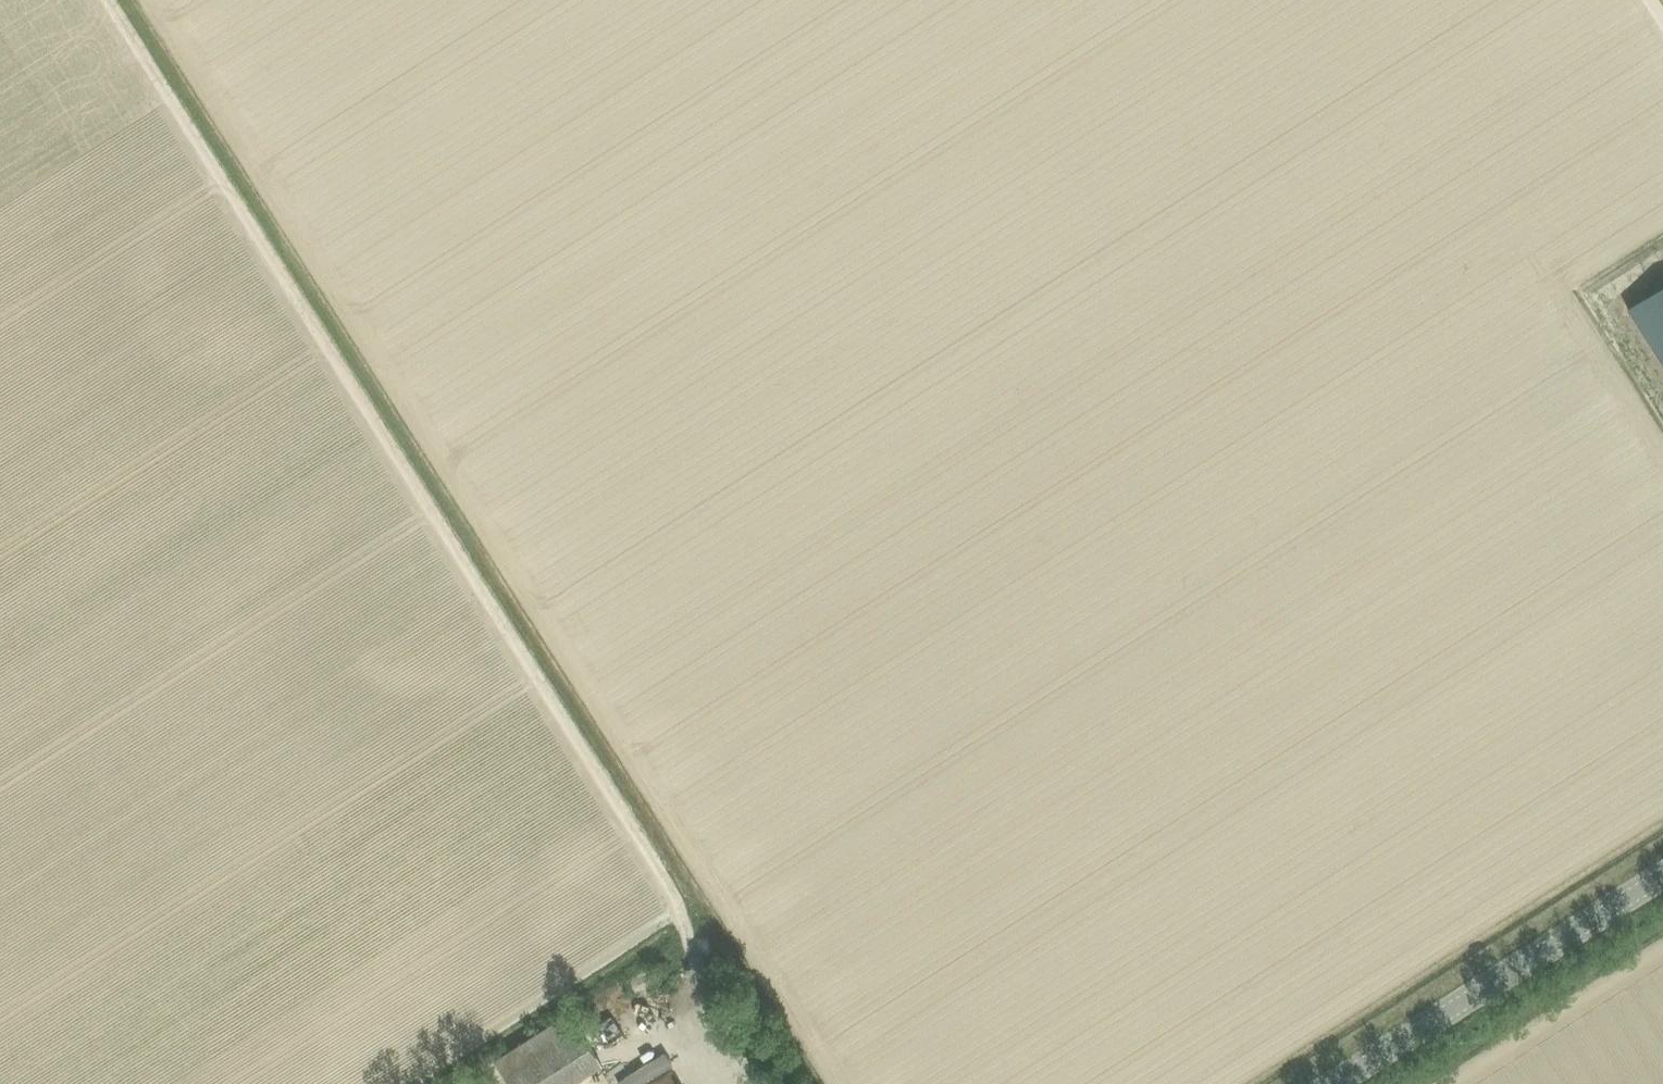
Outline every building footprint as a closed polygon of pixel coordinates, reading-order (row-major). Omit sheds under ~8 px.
[(1609,275),(1662,361),(1662,241),(1609,275)] [(602,1066),(568,1012),(492,1060),(507,1083),(573,1083),(602,1066)] [(669,1074),(654,1083),(675,1083),(669,1074)]
